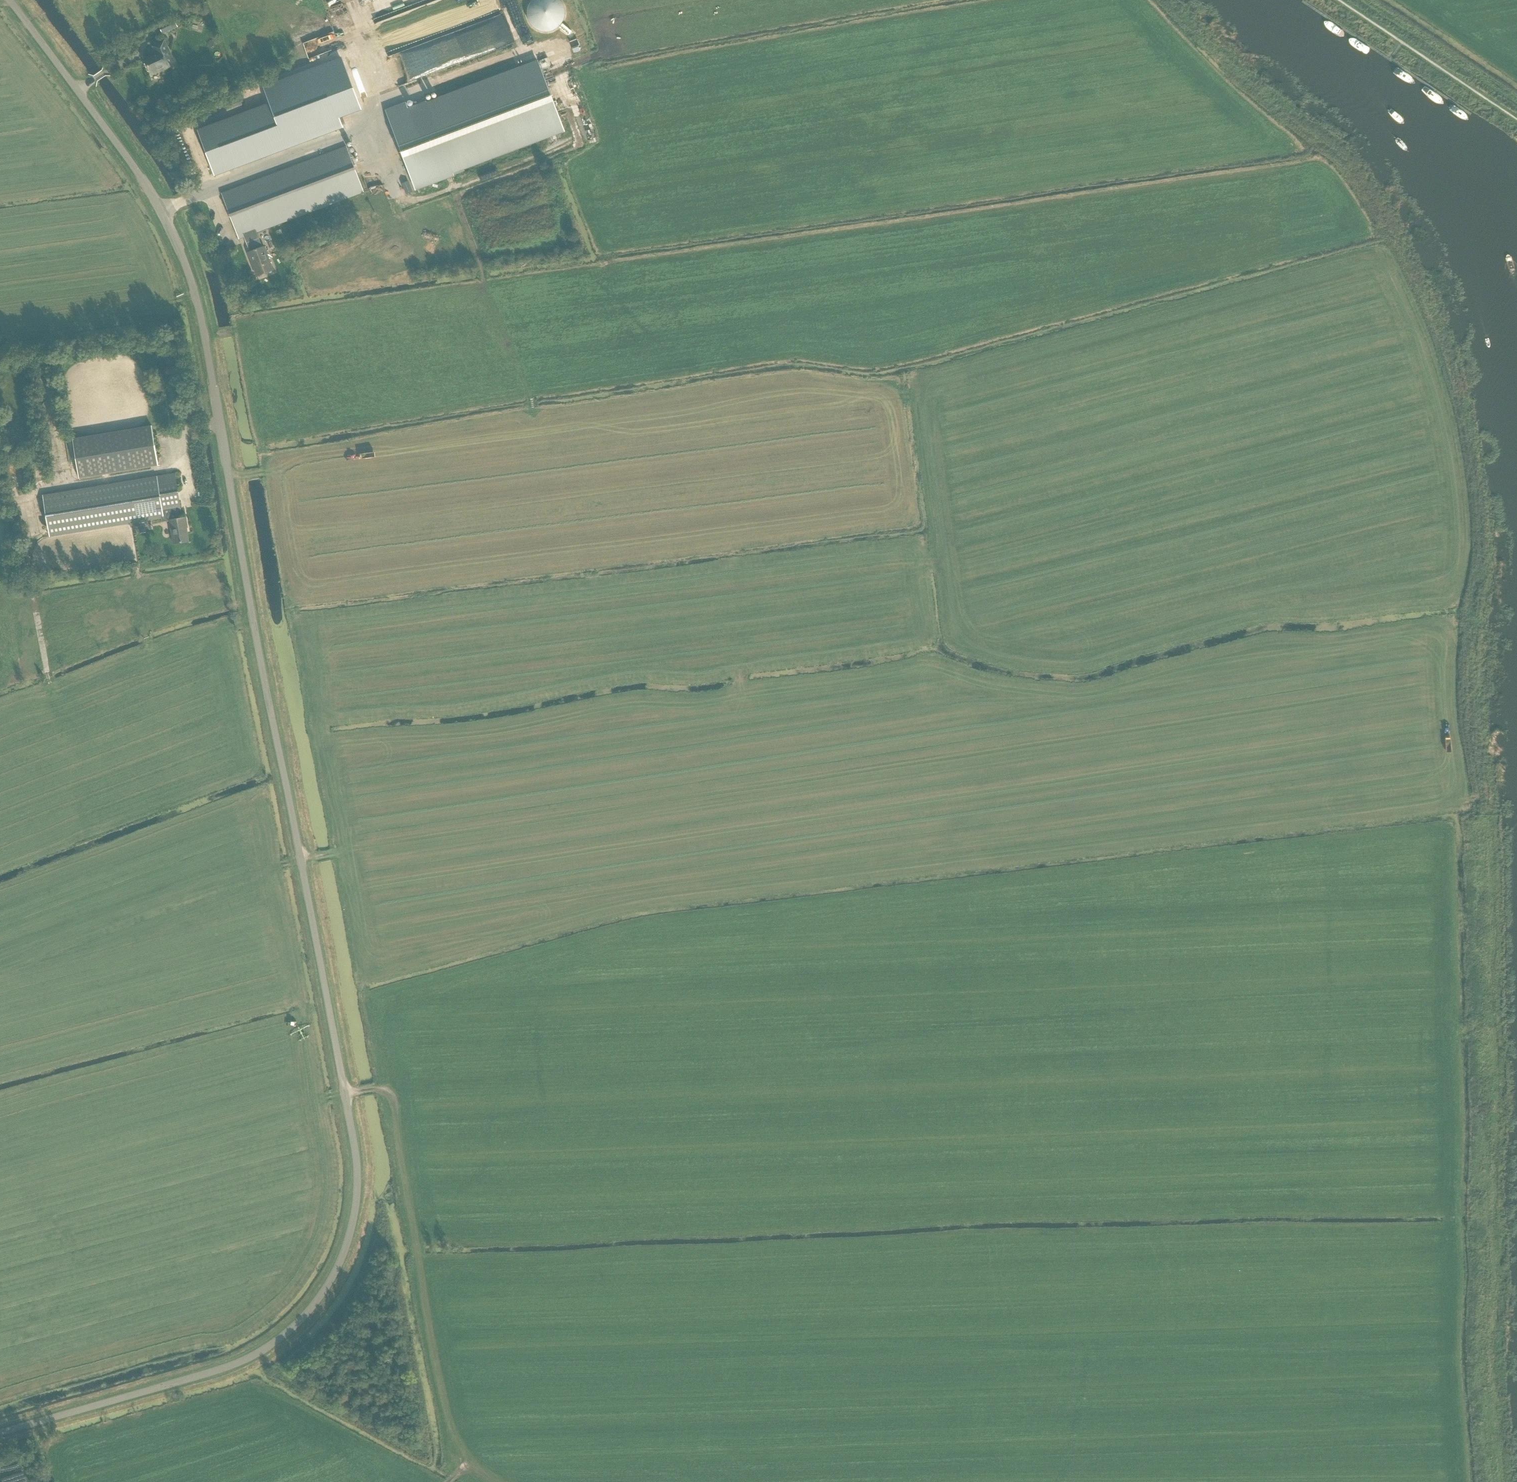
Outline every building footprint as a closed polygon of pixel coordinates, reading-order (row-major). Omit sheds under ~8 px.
[(562,22),(564,18),(564,13),(564,9),(562,4),(559,1),(558,0),(533,0),(531,1),(528,6),(527,13),(527,19),(530,25),(535,29),(540,32),(547,33),(553,31),(558,27),(562,22)] [(178,27),(175,19),(159,26),(163,34),(178,27)] [(159,72),(160,73),(170,68),(166,60),(171,58),(163,41),(152,46),(156,54),(144,59),(152,75),(159,72)] [(199,133),(214,173),(341,126),(337,116),(360,107),(342,60),(265,90),(272,106),(199,133)] [(538,63),(500,77),(443,99),(427,104),(426,102),(408,108),(406,103),(386,110),(389,118),(416,190),(421,188),(454,176),(452,172),(556,133),(564,130),(554,104),(538,63)] [(227,110),(241,104),(238,96),(223,102),(227,110)] [(578,146),(596,141),(593,133),(576,138),(578,146)] [(244,238),(257,233),(363,192),(346,146),(222,193),(239,240),(244,238)] [(257,233),(244,238),(250,253),(249,253),(257,276),(272,271),(263,248),(262,248),(257,233)] [(159,466),(152,425),(72,439),(79,479),(159,466)] [(180,519),(178,511),(181,511),(175,473),(44,494),(50,536),(161,519),(161,521),(170,520),(174,544),(188,542),(185,518),(180,519)]
